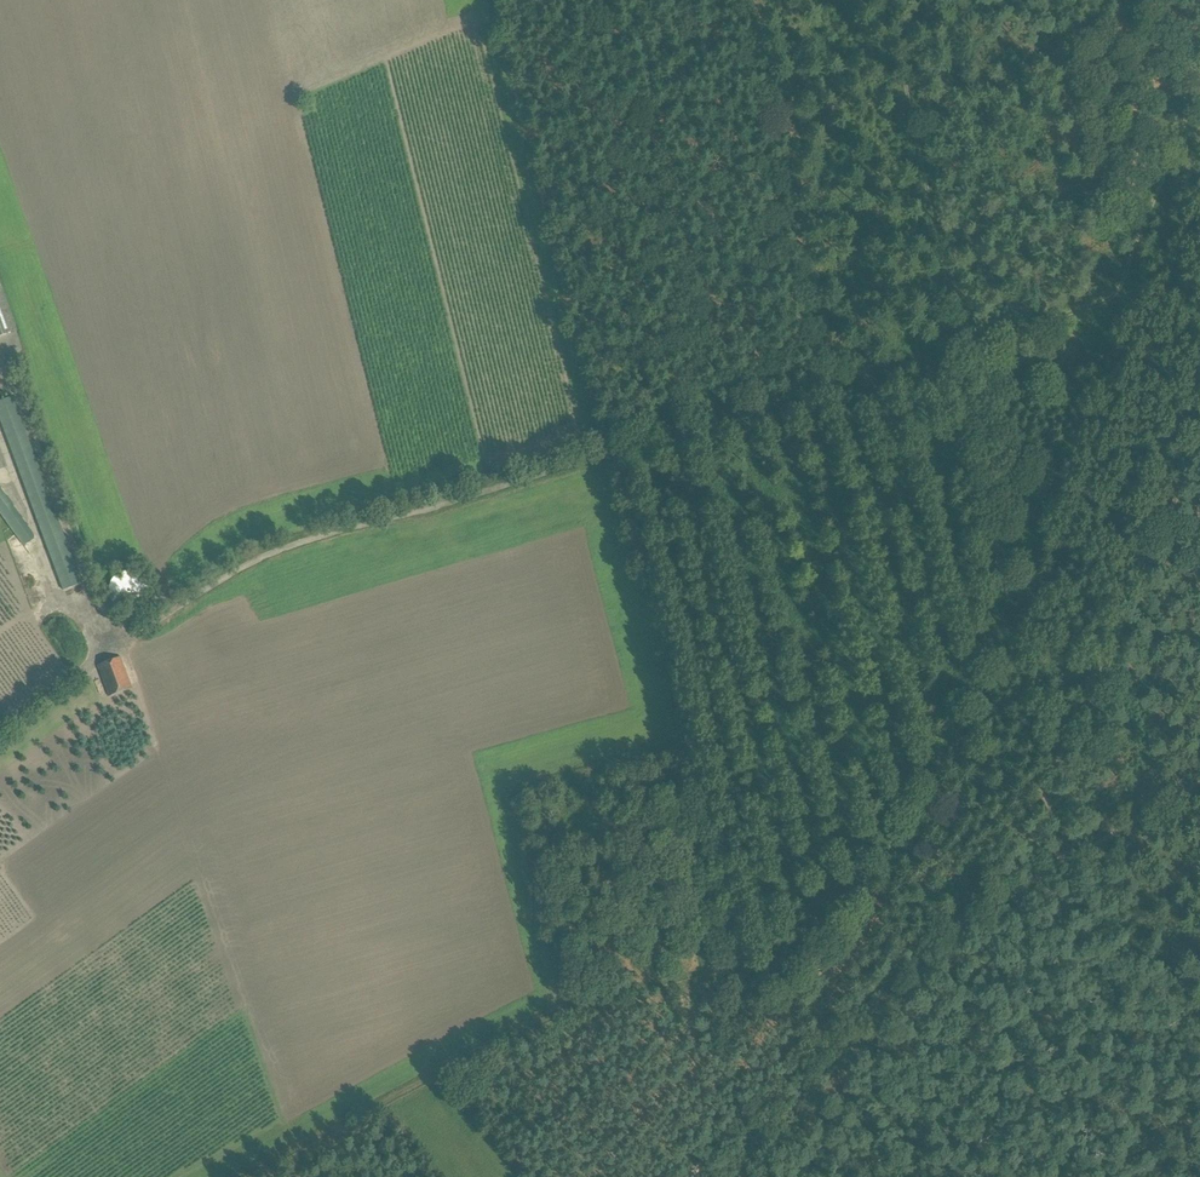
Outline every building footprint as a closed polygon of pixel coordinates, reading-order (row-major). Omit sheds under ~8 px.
[(0,282),(0,337),(18,331),(0,282)] [(63,590),(82,583),(14,396),(0,401),(0,417),(63,590)] [(24,546),(36,538),(0,488),(0,513),(24,546)] [(113,603),(117,607),(123,610),(130,611),(136,610),(142,606),(146,602),(148,598),(149,592),(149,586),(146,580),(143,576),(136,572),(130,570),(125,571),(121,573),(115,577),(112,581),(110,585),(109,590),(109,594),(111,599),(113,603)] [(122,657),(98,665),(109,697),(133,688),(122,657)]
